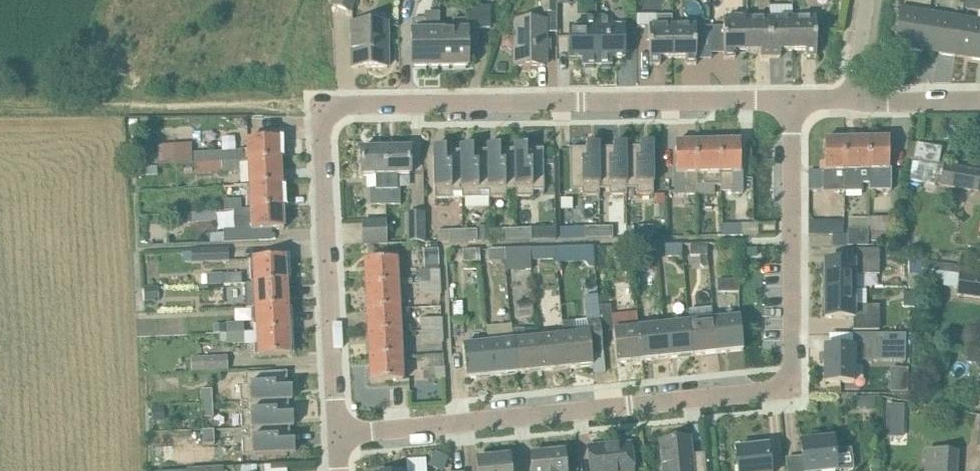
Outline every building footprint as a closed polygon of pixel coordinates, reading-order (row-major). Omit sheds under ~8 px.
[(333,6),(350,12),(354,0),(335,0),(333,6)] [(541,14),(544,14),(556,14),(556,8),(556,5),(555,0),(541,0),(541,14)] [(439,20),(440,66),(468,66),(468,30),(490,29),(490,7),(466,8),(466,19),(453,19),(453,30),(441,30),(440,20),(439,20)] [(930,14),(900,9),(894,46),(924,51),(930,14)] [(625,27),(625,13),(612,13),(612,18),(597,18),(597,66),(612,66),(612,59),(625,59),(624,27),(625,27)] [(440,66),(439,20),(439,15),(424,14),(424,19),(411,19),(412,67),(440,66)] [(961,18),(930,14),(924,51),(955,56),(961,18)] [(672,27),(672,16),(656,17),(656,15),(637,15),(637,28),(645,28),(645,42),(649,41),(650,65),(661,65),(660,59),(673,59),(673,27),(672,27)] [(597,66),(597,18),(581,18),(581,28),(568,28),(569,60),(583,60),(583,66),(597,66)] [(794,51),(806,50),(807,57),(818,56),(817,18),(793,19),(794,51)] [(961,18),(955,56),(979,60),(979,21),(961,18)] [(748,51),(761,51),(761,58),(772,58),(771,19),(748,20),(748,51)] [(772,58),(782,58),(782,51),(794,51),(793,19),(771,19),(772,58)] [(748,20),(724,20),(725,59),(736,59),(736,52),(748,51),(748,20)] [(544,66),(544,22),(516,22),(516,67),(544,66)] [(351,24),(352,67),(387,67),(386,28),(369,29),(369,24),(351,24)] [(696,26),(673,27),(673,59),(686,59),(686,65),(696,65),(696,26)] [(247,151),(239,151),(239,161),(248,161),(280,159),(279,138),(247,140),(247,151)] [(869,184),(869,191),(879,191),(892,191),(891,169),(890,169),(889,139),(869,140),(869,170),(869,183),(869,184)] [(808,172),(808,192),(823,192),(835,192),(845,192),(845,191),(846,171),(846,170),(845,140),(825,140),(825,162),(820,163),(820,171),(808,172)] [(846,171),(845,191),(845,192),(862,192),(862,183),(869,183),(869,170),(869,140),(845,140),(846,170),(846,171)] [(741,141),(719,142),(720,173),(720,185),(721,185),(721,192),(731,191),(731,194),(743,194),(743,171),(741,171),(741,141)] [(698,142),(676,142),(677,173),(675,173),(675,195),(687,195),(699,195),(699,185),(698,173),(698,142)] [(719,142),(698,142),(698,173),(720,173),(719,142)] [(915,159),(939,164),(942,149),(917,144),(915,159)] [(410,147),(385,148),(386,174),(386,189),(397,189),(397,174),(410,174),(410,147)] [(641,147),(625,148),(625,195),(626,195),(626,189),(636,189),(636,195),(653,195),(652,151),(642,151),(641,147)] [(385,148),(361,148),(361,175),(374,174),(374,190),(386,189),(386,174),(385,148)] [(597,148),(570,149),(570,190),(582,190),(582,196),(598,196),(597,148)] [(625,148),(597,148),(598,196),(599,196),(599,190),(609,190),(609,196),(625,195),(625,148)] [(516,150),(516,197),(532,197),(532,191),(544,191),(543,149),(516,150)] [(488,150),(461,151),(462,198),(478,198),(478,192),(488,192),(488,198),(489,198),(488,150)] [(516,150),(488,150),(489,198),(505,197),(505,191),(515,191),(515,197),(516,197),(516,150)] [(239,151),(195,153),(195,163),(220,162),(238,161),(239,161),(239,151)] [(444,154),(434,155),(434,199),(452,198),(461,198),(462,198),(461,151),(444,151),(444,154)] [(238,161),(220,162),(220,163),(221,173),(240,172),(239,161),(238,161)] [(280,161),(248,162),(249,185),(281,183),(280,161)] [(940,185),(979,193),(979,171),(944,164),(940,185)] [(132,167),(128,167),(129,176),(132,176),(150,176),(149,167),(132,167)] [(281,183),(249,185),(250,207),(282,206),(281,183)] [(715,185),(699,185),(699,195),(716,195),(715,186),(715,185)] [(371,206),(386,205),(386,189),(374,190),(371,190),(371,206)] [(386,189),(386,205),(400,205),(401,189),(397,189),(386,189)] [(242,200),(224,201),(224,209),(233,208),(242,208),(242,200)] [(437,224),(464,223),(463,205),(437,206),(437,224)] [(284,228),(282,206),(250,207),(242,208),(233,208),(234,232),(223,232),(224,243),(252,242),(251,230),(284,228)] [(423,209),(405,209),(406,241),(423,241),(423,209)] [(215,211),(188,212),(188,222),(215,221),(215,211)] [(869,241),(848,241),(848,247),(869,246),(870,242),(894,241),(896,218),(869,218),(869,230),(869,241)] [(362,220),(363,246),(387,245),(387,219),(362,220)] [(844,223),(809,224),(809,235),(831,234),(844,234),(844,223)] [(743,225),(722,225),(723,236),(743,236),(743,225)] [(516,226),(502,226),(502,237),(516,237),(516,226)] [(530,226),(516,226),(516,237),(530,237),(530,226)] [(462,227),(437,228),(437,239),(462,238),(462,227)] [(476,227),(462,227),(462,238),(476,238),(476,227)] [(490,227),(478,227),(479,241),(490,241),(490,227)] [(628,227),(628,237),(637,237),(637,227),(628,227)] [(653,229),(639,229),(639,240),(653,240),(653,229)] [(599,230),(584,230),(585,241),(599,241),(599,230)] [(613,230),(599,230),(599,241),(613,241),(613,230)] [(848,230),(848,241),(869,241),(869,230),(848,230)] [(692,257),(706,256),(706,249),(706,245),(691,245),(692,257)] [(657,258),(657,246),(640,247),(640,259),(657,258)] [(665,257),(681,257),(681,246),(665,246),(665,257)] [(631,259),(631,247),(614,247),(614,259),(631,259)] [(193,262),(231,259),(230,248),(193,250),(193,262)] [(531,248),(514,249),(514,270),(531,270),(531,248)] [(539,260),(556,260),(556,259),(555,248),(538,248),(539,260)] [(582,259),(582,248),(565,248),(565,260),(582,259)] [(437,249),(422,249),(423,271),(438,271),(437,249)] [(505,262),(505,249),(487,250),(488,262),(505,262)] [(824,261),(824,290),(853,290),(853,274),(878,274),(878,250),(852,249),(852,262),(824,261)] [(463,250),(463,263),(479,263),(480,250),(463,250)] [(285,257),(253,259),(254,283),(286,281),(285,257)] [(397,259),(365,260),(366,285),(398,283),(397,259)] [(919,277),(922,263),(909,261),(909,277),(919,277)] [(956,295),(979,298),(979,269),(960,266),(956,295)] [(423,271),(419,272),(419,282),(440,281),(439,271),(438,271),(423,271)] [(210,277),(210,286),(242,284),(242,274),(224,275),(224,277),(210,277)] [(718,293),(738,292),(738,281),(719,280),(718,293)] [(286,281),(254,283),(255,308),(288,306),(286,281)] [(440,281),(419,282),(420,295),(441,294),(440,281)] [(398,283),(366,285),(367,309),(400,308),(398,283)] [(153,298),(152,286),(142,287),(143,300),(153,298)] [(853,290),(824,290),(824,317),(852,317),(852,330),(878,330),(878,305),(853,305),(853,290)] [(904,292),(903,307),(915,307),(915,292),(904,292)] [(462,303),(453,303),(453,317),(463,317),(462,303)] [(288,306),(255,308),(257,332),(289,330),(288,306)] [(441,307),(429,307),(430,319),(421,320),(421,331),(443,330),(442,318),(441,307)] [(400,308),(367,309),(369,334),(401,332),(400,308)] [(739,318),(714,320),(717,352),(717,353),(743,350),(742,350),(739,318)] [(599,320),(562,323),(564,335),(567,367),(567,369),(594,366),(593,364),(592,354),(602,353),(602,351),(600,332),(599,320)] [(714,320),(689,323),(692,355),(692,356),(717,353),(717,352),(714,320)] [(227,323),(215,324),(215,332),(227,332),(227,323)] [(689,323),(664,325),(667,357),(667,358),(692,356),(692,355),(689,323)] [(227,333),(228,336),(245,336),(244,325),(227,325),(227,333)] [(512,325),(487,328),(489,343),(488,343),(492,375),(492,377),(517,374),(517,372),(514,340),(513,340),(512,325)] [(664,325),(638,328),(641,360),(642,361),(667,358),(667,357),(664,325)] [(638,328),(613,330),(616,362),(616,363),(642,361),(641,360),(638,328)] [(289,330),(257,332),(258,356),(290,355),(289,330)] [(443,330),(421,331),(422,343),(444,342),(443,330)] [(401,332),(369,334),(370,358),(402,357),(401,332)] [(878,335),(878,334),(852,334),(852,348),(824,348),(824,382),(853,383),(853,361),(878,361),(905,361),(906,335),(878,335)] [(564,335),(539,338),(542,369),(542,371),(567,369),(567,367),(564,335)] [(245,336),(228,336),(228,343),(228,347),(245,347),(245,336)] [(539,338),(514,340),(517,372),(517,374),(542,371),(542,369),(539,338)] [(488,343),(463,346),(466,377),(467,379),(492,377),(492,375),(488,343)] [(228,371),(228,356),(191,358),(191,373),(228,371)] [(423,369),(424,380),(445,378),(444,367),(444,356),(434,356),(434,359),(424,360),(424,369),(423,369)] [(402,357),(370,358),(371,383),(403,381),(402,357)] [(907,371),(891,371),(890,392),(906,392),(907,371)] [(287,372),(245,374),(246,385),(240,385),(241,401),(288,399),(287,372)] [(212,390),(201,391),(202,405),(213,405),(212,390)] [(876,397),(855,397),(855,409),(876,408),(876,397)] [(241,402),(247,402),(247,411),(241,412),(242,428),(289,426),(288,399),(241,401),(241,402)] [(903,436),(904,403),(887,403),(886,436),(903,436)] [(213,405),(202,405),(202,418),(213,418),(213,405)] [(164,408),(152,408),(152,421),(165,421),(164,408)] [(289,426),(242,428),(242,438),(243,455),(243,457),(287,455),(287,452),(295,452),(295,439),(290,439),(289,426)] [(214,435),(202,436),(203,444),(214,444),(214,435)] [(786,458),(787,470),(841,470),(854,470),(852,451),(852,448),(834,450),(833,439),(832,436),(800,439),(800,442),(802,457),(786,458)] [(706,463),(705,457),(691,458),(690,438),(661,441),(664,470),(707,470),(706,463)] [(591,470),(633,470),(630,444),(589,449),(591,470)] [(738,470),(772,470),(772,469),(770,445),(736,448),(738,470)] [(925,470),(956,470),(957,452),(927,450),(925,470)] [(533,470),(566,470),(564,451),(531,454),(533,470)] [(430,463),(443,470),(449,459),(435,452),(430,463)] [(509,456),(477,459),(478,470),(510,470),(509,456)]
